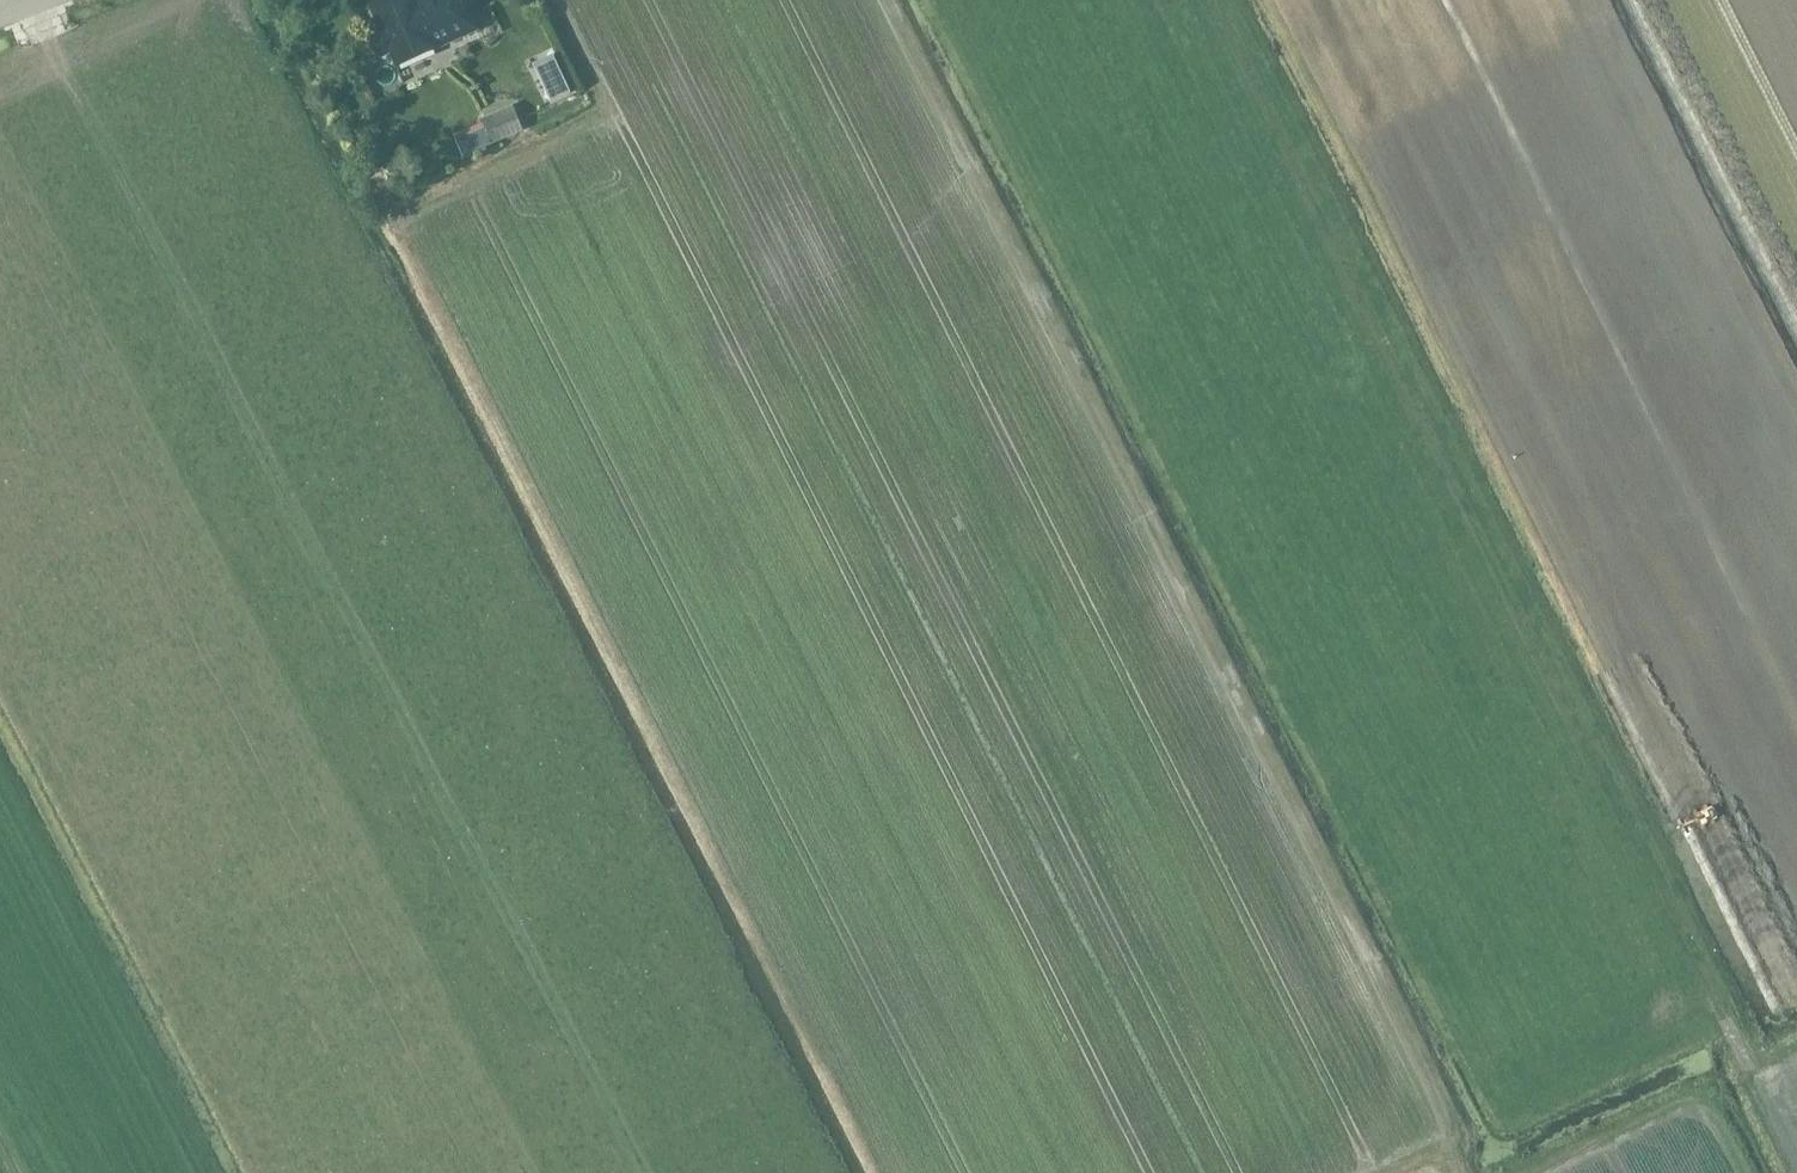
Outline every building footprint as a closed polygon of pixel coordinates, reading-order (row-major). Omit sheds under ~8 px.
[(421,3),(420,0),(383,0),(391,18),(384,21),(388,30),(383,32),(380,37),(379,41),(380,46),(383,50),(387,52),(392,53),(397,51),(404,65),(441,49),(438,41),(457,32),(460,39),(483,29),(470,0),(428,0),(421,3)] [(528,131),(517,105),(488,118),(498,143),(528,131)]
